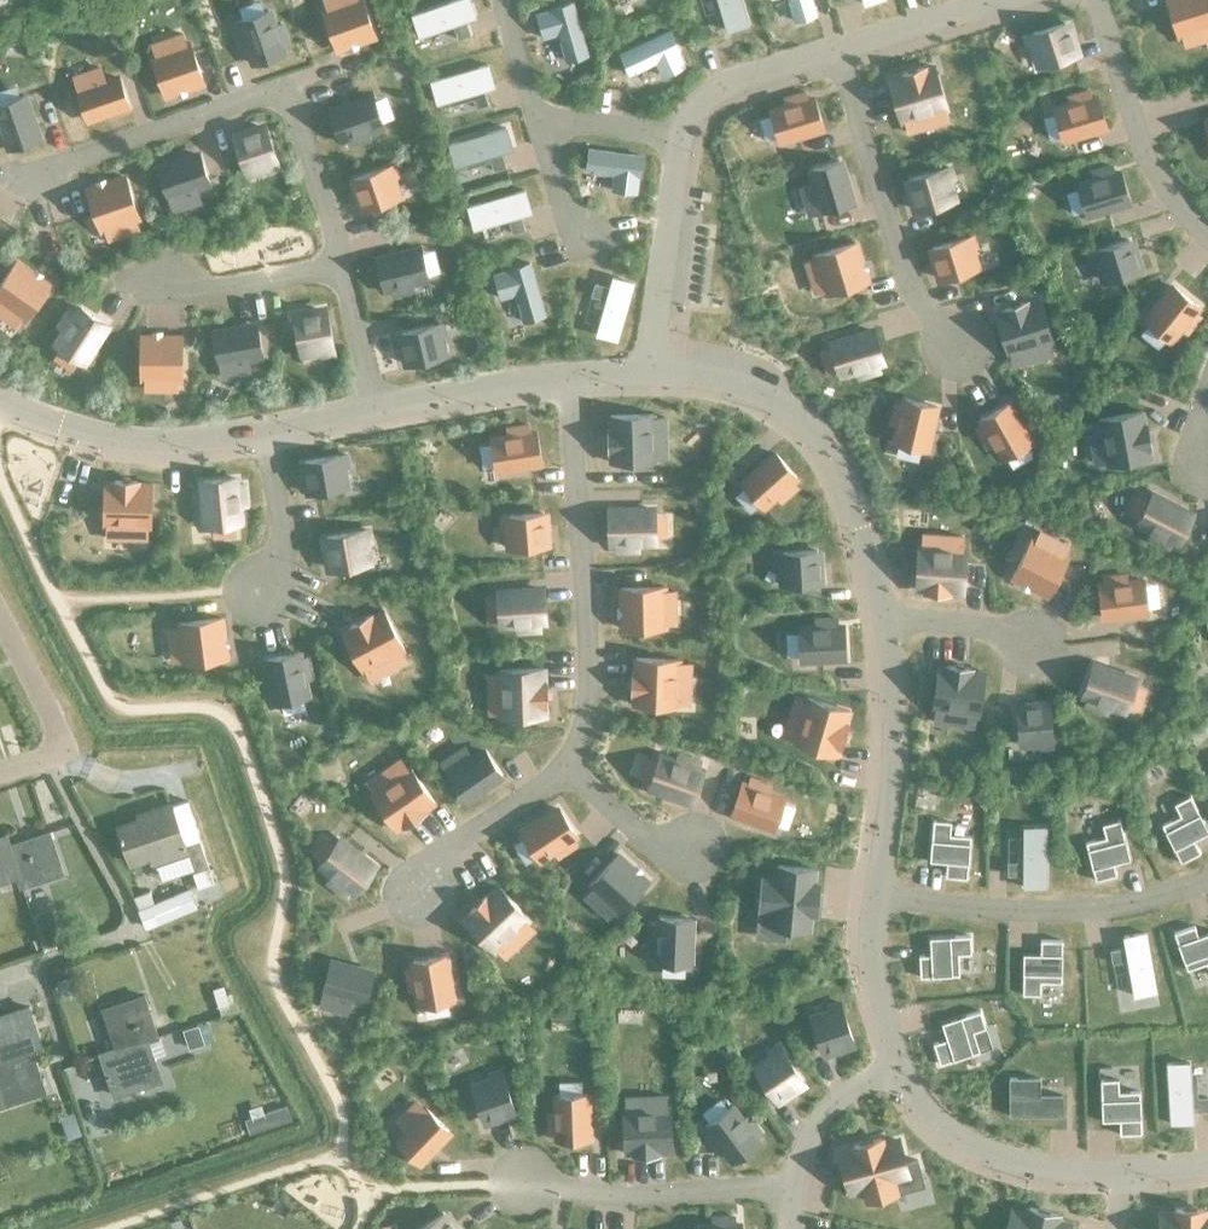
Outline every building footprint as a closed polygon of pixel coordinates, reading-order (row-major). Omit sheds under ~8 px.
[(361,0),(347,0),(347,1),(322,10),(337,50),(374,37),(361,0)] [(469,0),(457,0),(411,16),(418,37),(475,17),(469,0)] [(741,0),(718,0),(727,31),(748,25),(741,0)] [(811,0),(789,0),(795,21),(815,15),(811,0)] [(1178,37),(1194,32),(1197,42),(1206,39),(1203,29),(1207,28),(1207,0),(1166,0),(1178,37)] [(587,56),(572,3),(551,9),(552,11),(536,15),(543,38),(558,34),(566,62),(587,56)] [(288,46),(281,24),(273,27),(268,11),(238,22),(253,64),(283,54),(281,48),(288,46)] [(1074,55),(1065,24),(1032,34),(1025,36),(1028,47),(1035,45),(1041,65),(1074,55)] [(470,35),(466,26),(455,30),(458,39),(470,35)] [(684,67),(677,52),(679,51),(670,32),(620,55),(629,75),(655,62),(662,77),(684,67)] [(203,83),(189,43),(185,44),(182,34),(172,37),(176,47),(151,56),(165,97),(203,83)] [(494,87),(487,65),(430,82),(436,104),(494,87)] [(946,109),(933,67),(924,70),(923,68),(902,74),(902,76),(888,81),(901,122),(904,121),(908,133),(919,129),(916,118),(946,109)] [(128,105),(118,78),(104,83),(99,68),(92,70),(97,86),(77,93),(86,119),(128,105)] [(1106,127),(1097,97),(1091,99),(1088,91),(1067,98),(1069,105),(1053,110),(1062,140),(1106,127)] [(822,129),(813,99),(807,100),(805,93),(783,99),(785,107),(770,112),(779,142),(822,129)] [(488,105),(485,95),(473,99),(476,108),(488,105)] [(24,96),(0,105),(0,146),(7,144),(9,149),(38,139),(24,96)] [(382,127),(372,97),(329,111),(340,141),(345,139),(348,147),(369,140),(366,132),(382,127)] [(276,161),(265,128),(234,139),(245,171),(265,165),(267,172),(278,168),(276,161)] [(512,149),(505,128),(448,145),(454,166),(512,149)] [(639,178),(642,157),(588,150),(585,171),(614,175),(612,191),(636,194),(638,178),(639,178)] [(208,181),(199,156),(158,170),(169,201),(188,194),(192,203),(199,201),(196,191),(194,186),(208,181)] [(506,167),(503,158),(491,161),(494,171),(506,167)] [(851,203),(838,161),(812,170),(816,184),(810,186),(800,189),(803,196),(812,193),(819,213),(851,203)] [(389,179),(396,176),(393,166),(386,168),(386,167),(353,179),(364,210),(396,199),(389,179)] [(1129,203),(1120,172),(1114,174),(1111,167),(1090,173),(1092,181),(1076,185),(1085,216),(1129,203)] [(951,201),(945,181),(952,179),(948,168),(941,170),(908,180),(918,211),(951,201)] [(138,218),(124,178),(86,191),(100,231),(125,223),(129,233),(138,229),(135,220),(138,218)] [(530,212),(524,191),(467,207),(473,229),(530,212)] [(524,230),(521,221),(510,224),(513,234),(524,230)] [(974,270),(968,250),(975,247),(972,237),(965,239),(965,238),(932,248),(941,280),(974,270)] [(1138,272),(1129,240),(1096,250),(1096,251),(1089,253),(1092,264),(1099,261),(1105,282),(1138,272)] [(867,282),(855,243),(814,256),(815,259),(805,262),(808,272),(818,269),(826,294),(867,282)] [(413,291),(411,284),(427,280),(420,249),(376,260),(383,290),(389,289),(391,297),(413,291)] [(49,285),(16,262),(0,285),(0,309),(3,305),(24,320),(49,285)] [(544,316),(529,263),(508,269),(509,271),(493,275),(500,298),(515,294),(524,322),(544,316)] [(617,341),(633,283),(612,277),(596,335),(617,341)] [(594,284),(591,295),(600,298),(604,286),(594,284)] [(1200,317),(1194,312),(1198,307),(1173,287),(1144,322),(1169,342),(1179,329),(1186,334),(1200,317)] [(1052,342),(1039,300),(1025,305),(1025,303),(1003,309),(1004,311),(994,314),(1007,356),(1037,347),(1040,358),(1052,354),(1049,343),(1052,342)] [(107,325),(80,308),(77,313),(70,309),(58,328),(65,332),(56,346),(82,363),(107,325)] [(332,346),(326,312),(293,318),(299,352),(320,348),(322,355),(333,353),(331,346),(332,346)] [(437,337),(444,335),(441,324),(434,326),(434,325),(401,333),(408,365),(442,357),(437,337)] [(261,354),(256,327),(213,335),(219,368),(240,364),(241,374),(249,373),(247,363),(246,357),(261,354)] [(882,362),(873,332),(830,344),(839,375),(855,370),(857,378),(879,371),(876,364),(882,362)] [(181,380),(180,337),(140,337),(140,380),(167,380),(167,390),(177,390),(177,380),(181,380)] [(925,451),(935,407),(904,399),(903,405),(895,403),(890,425),(898,427),(894,443),(925,451)] [(1030,444),(1008,404),(980,420),(983,425),(976,429),(987,449),(994,445),(1002,459),(1030,444)] [(1150,448),(1146,426),(1144,426),(1141,412),(1098,420),(1099,423),(1087,425),(1090,437),(1101,435),(1107,466),(1150,458),(1148,448),(1150,448)] [(654,462),(653,430),(665,430),(664,418),(653,418),(652,415),(609,416),(609,430),(607,431),(608,453),(610,453),(610,463),(654,462)] [(540,464),(535,432),(529,433),(528,426),(505,429),(507,437),(490,440),(495,471),(540,464)] [(791,482),(796,478),(775,454),(741,484),(762,508),(774,497),(780,503),(797,488),(791,482)] [(344,488),(340,467),(347,466),(345,455),(338,456),(304,462),(310,494),(344,488)] [(244,506),(242,484),(234,484),(234,478),(202,481),(206,526),(238,523),(237,507),(244,506)] [(149,528),(151,484),(136,484),(136,482),(114,481),(113,483),(104,483),(103,527),(134,527),(133,539),(146,540),(146,528),(149,528)] [(1177,544),(1192,516),(1151,495),(1137,523),(1151,531),(1148,538),(1168,548),(1171,541),(1177,544)] [(654,542),(654,510),(608,511),(609,543),(615,543),(616,551),(638,550),(638,542),(654,542)] [(545,546),(542,514),(508,516),(508,517),(501,517),(501,528),(509,528),(510,549),(545,546)] [(365,564),(362,543),(369,541),(367,530),(360,531),(359,531),(326,537),(332,570),(365,564)] [(962,593),(965,550),(961,549),(962,538),(950,537),(949,549),(918,546),(915,590),(925,590),(925,593),(947,594),(947,592),(962,593)] [(1047,596),(1067,558),(1063,556),(1068,547),(1059,542),(1055,551),(1031,539),(1012,578),(1047,596)] [(818,584),(816,551),(782,553),(775,553),(775,565),(783,564),(784,585),(818,584)] [(1147,613),(1143,581),(1127,583),(1126,575),(1103,578),(1104,586),(1098,587),(1102,618),(1147,613)] [(664,628),(663,602),(674,601),(674,591),(663,592),(663,588),(620,589),(621,629),(664,628)] [(544,622),(542,590),(497,593),(499,625),(516,624),(516,632),(539,630),(538,622),(544,622)] [(403,650),(383,611),(370,618),(369,616),(349,627),(350,629),(342,633),(362,672),(389,657),(395,668),(406,662),(400,651),(403,650)] [(226,658),(221,618),(178,624),(179,627),(168,629),(169,639),(180,637),(183,663),(226,658)] [(844,659),(843,627),(837,627),(836,619),(814,620),(814,628),(798,629),(799,661),(844,659)] [(311,680),(306,658),(299,659),(297,653),(266,660),(276,704),(307,698),(303,681),(311,680)] [(676,707),(677,676),(689,676),(690,664),(678,664),(678,660),(635,659),(634,673),(632,673),(631,696),(633,696),(633,705),(676,707)] [(978,716),(984,673),(969,671),(969,669),(947,666),(947,668),(937,667),(932,710),(962,714),(961,726),(973,728),(975,716),(978,716)] [(1125,711),(1135,681),(1093,666),(1082,696),(1088,698),(1085,705),(1106,713),(1109,705),(1125,711)] [(546,706),(545,683),(543,684),(543,669),(499,670),(499,674),(487,674),(488,686),(500,686),(501,717),(544,716),(544,706),(546,706)] [(840,747),(847,725),(845,725),(849,711),(807,698),(806,702),(795,698),(791,710),(803,714),(794,743),(835,756),(838,747),(840,747)] [(1051,740),(1049,706),(1016,708),(1018,742),(1040,741),(1040,748),(1051,747),(1051,740)] [(465,800),(501,775),(485,752),(473,761),(469,756),(464,748),(457,752),(463,760),(446,772),(465,800)] [(691,802),(702,772),(696,770),(698,763),(677,756),(674,763),(659,758),(648,788),(691,802)] [(434,803),(409,767),(406,769),(400,760),(390,767),(396,776),(371,794),(395,830),(403,824),(405,826),(423,813),(422,811),(434,803)] [(784,799),(768,794),(771,786),(750,779),(747,786),(741,784),(731,814),(773,829),(784,799)] [(1179,818),(1161,827),(1180,863),(1200,853),(1193,840),(1207,833),(1190,798),(1173,807),(1179,818)] [(153,816),(117,828),(129,862),(150,855),(154,864),(155,864),(161,881),(192,870),(198,888),(213,882),(198,838),(185,801),(170,807),(169,802),(150,809),(153,816)] [(571,839),(576,835),(558,809),(521,834),(538,861),(552,851),(556,858),(575,846),(571,839)] [(1104,838),(1085,843),(1094,881),(1116,875),(1113,864),(1129,860),(1119,822),(1101,827),(1104,838)] [(932,823),(929,861),(945,862),(944,877),(966,879),(969,838),(947,836),(948,824),(932,823)] [(1045,826),(1022,826),(1022,888),(1045,888),(1045,826)] [(46,832),(5,845),(16,879),(19,887),(59,875),(46,832)] [(5,845),(3,836),(0,837),(0,884),(16,879),(5,845)] [(355,893),(374,868),(338,841),(319,866),(332,876),(327,882),(345,896),(350,889),(355,893)] [(647,882),(617,855),(588,886),(591,889),(584,897),(591,903),(598,896),(618,913),(647,882)] [(1017,863),(1007,863),(1007,878),(1017,878),(1017,863)] [(816,914),(818,886),(811,885),(813,869),(778,866),(776,884),(761,882),(758,911),(773,912),(772,928),(771,939),(783,941),(784,929),(807,931),(808,913),(816,914)] [(528,919),(498,887),(487,897),(486,896),(469,911),(471,913),(464,920),(494,951),(516,930),(524,939),(533,930),(525,921),(528,919)] [(138,910),(136,911),(144,930),(196,908),(188,888),(153,902),(149,891),(133,898),(138,910)] [(689,965),(691,920),(659,918),(659,925),(651,924),(650,947),(658,947),(657,964),(689,965)] [(1173,935),(1176,945),(1185,971),(1206,964),(1207,969),(1207,934),(1197,938),(1193,927),(1173,935)] [(1145,931),(1123,935),(1133,996),(1155,992),(1145,931)] [(929,957),(918,958),(919,978),(931,977),(959,976),(958,954),(969,954),(968,937),(928,939),(929,957)] [(38,940),(29,943),(32,953),(41,950),(38,940)] [(1039,954),(1022,955),(1022,983),(1022,995),(1039,995),(1039,983),(1061,983),(1061,942),(1039,942),(1039,954)] [(1120,949),(1111,951),(1113,966),(1123,964),(1120,949)] [(451,1002),(443,957),(412,962),(413,968),(405,970),(409,992),(417,991),(420,1007),(451,1002)] [(364,1001),(372,974),(329,963),(321,996),(341,1001),(339,1011),(346,1013),(348,1003),(350,997),(364,1001)] [(70,977),(56,982),(62,1000),(76,995),(70,977)] [(223,986),(214,989),(220,1007),(229,1004),(223,986)] [(113,1050),(146,1039),(156,1036),(143,997),(100,1012),(113,1050)] [(827,1007),(810,1012),(824,1053),(852,1043),(839,1003),(838,1000),(826,1004),(827,1007)] [(30,1051),(40,1048),(27,1007),(0,1016),(0,1060),(30,1051)] [(946,1039),(931,1043),(938,1065),(953,1060),(979,1052),(972,1032),(985,1028),(980,1011),(967,1015),(941,1024),(946,1039)] [(197,1025),(182,1030),(188,1048),(203,1044),(197,1025)] [(160,1081),(146,1039),(113,1050),(98,1055),(112,1096),(160,1081)] [(767,1053),(752,1063),(772,1094),(800,1076),(779,1045),(776,1041),(764,1049),(767,1053)] [(0,1060),(0,1105),(43,1091),(30,1051),(0,1060)] [(1188,1062),(1165,1063),(1169,1124),(1192,1122),(1188,1062)] [(488,1075),(470,1081),(483,1119),(513,1109),(500,1070),(498,1065),(486,1070),(488,1075)] [(1038,1079),(1009,1079),(1009,1116),(1062,1116),(1062,1095),(1038,1095),(1038,1079)] [(1117,1081),(1101,1082),(1101,1101),(1101,1121),(1118,1121),(1119,1134),(1140,1134),(1140,1120),(1139,1100),(1139,1093),(1117,1094),(1117,1081)] [(555,1111),(546,1112),(547,1135),(555,1135),(556,1140),(588,1139),(586,1092),(554,1093),(555,1111)] [(652,1107),(622,1108),(624,1152),(632,1151),(632,1155),(656,1154),(655,1150),(668,1150),(667,1106),(664,1106),(664,1096),(651,1096),(652,1107)] [(1205,1098),(1195,1099),(1196,1113),(1206,1113),(1205,1098)] [(730,1105),(704,1124),(731,1162),(757,1143),(754,1139),(760,1135),(746,1116),(740,1120),(730,1105)] [(286,1106),(244,1120),(249,1135),(291,1121),(286,1106)] [(423,1108),(394,1138),(417,1161),(447,1130),(423,1108)] [(854,1150),(840,1154),(850,1192),(864,1188),(867,1201),(894,1194),(891,1181),(909,1176),(919,1174),(915,1157),(904,1160),(899,1138),(881,1143),(881,1140),(853,1147),(854,1150)] [(1068,1221),(1055,1217),(1057,1211),(1029,1204),(1027,1210),(1010,1206),(1005,1228),(1066,1228),(1068,1221)] [(1159,1211),(1159,1228),(1207,1228),(1207,1211),(1203,1211),(1203,1207),(1175,1207),(1175,1211),(1159,1211)] [(441,1212),(414,1228),(451,1228),(441,1212)] [(694,1224),(695,1228),(741,1228),(741,1221),(694,1224)]
